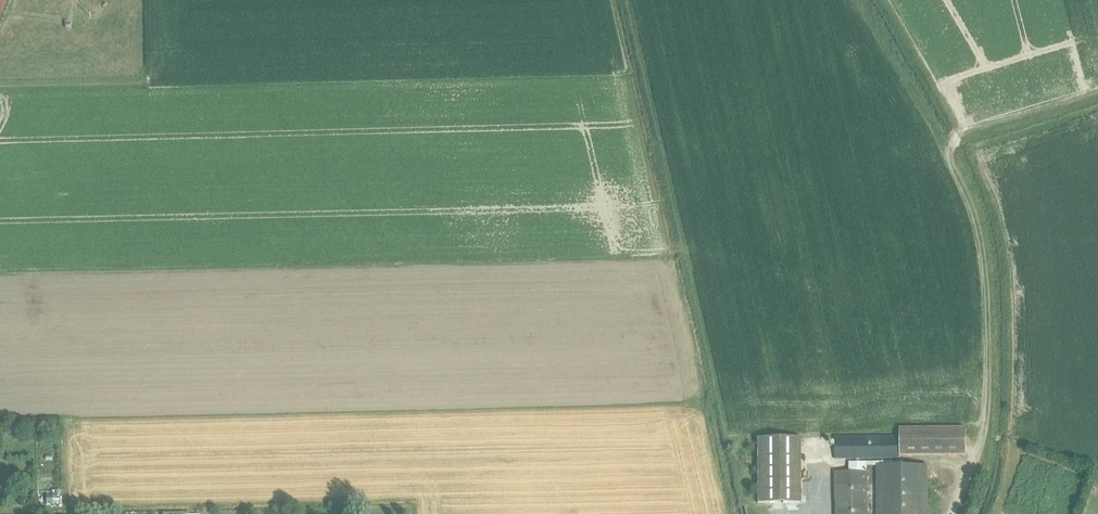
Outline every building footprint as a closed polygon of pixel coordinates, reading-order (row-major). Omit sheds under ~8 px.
[(9,1),(6,0),(0,0),(0,25),(9,1)] [(966,455),(966,427),(900,428),(900,436),(835,437),(835,459),(857,459),(857,462),(850,462),(849,472),(835,472),(835,513),(868,513),(868,472),(867,472),(868,471),(873,471),(873,466),(877,466),(877,513),(928,513),(928,465),(903,465),(904,462),(861,462),(861,459),(900,459),(901,456),(966,455)] [(800,438),(757,438),(758,503),(801,503),(800,438)]
